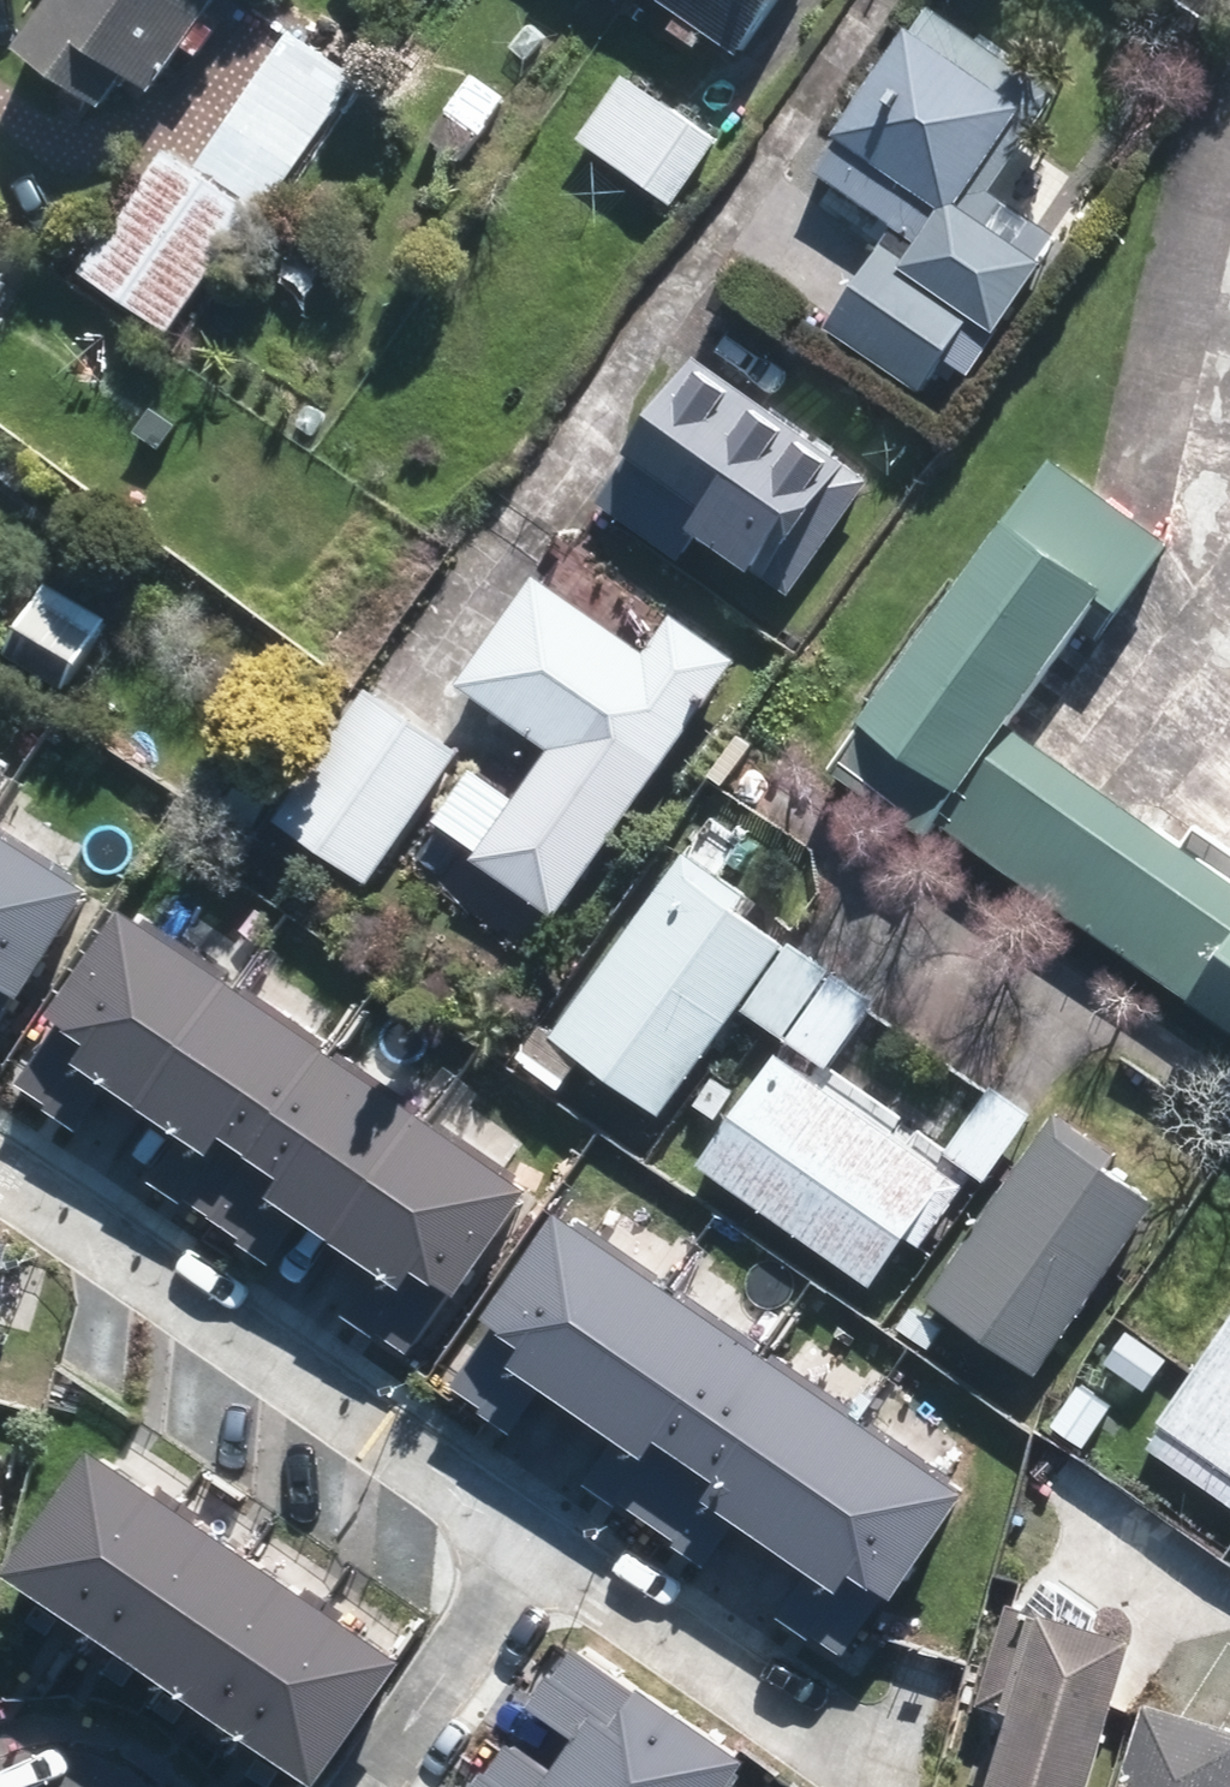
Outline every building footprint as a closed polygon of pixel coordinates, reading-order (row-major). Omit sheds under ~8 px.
[(215,0),(47,0),(22,35),(110,97),(136,61),(159,78),(215,0)] [(192,165),(161,144),(76,268),(165,330),(248,211),(257,217),(385,33),(337,0),(338,0),(307,0),(192,165)] [(776,0),(683,0),(686,3),(674,19),(701,38),(713,22),(745,44),(776,0)] [(919,11),(842,121),(847,125),(822,162),(922,231),(911,247),(889,232),(830,317),(925,382),(976,309),(1000,325),(1053,249),(966,189),(1035,91),(919,11)] [(723,124),(629,62),(582,133),(677,195),(723,124)] [(9,274),(0,268),(0,287),(9,274)] [(797,585),(877,469),(699,346),(600,489),(687,549),(705,522),(797,585)] [(1098,549),(1013,487),(866,686),(951,748),(1098,549)] [(654,638),(544,558),(465,668),(559,735),(541,760),(577,785),(595,761),(642,794),(747,648),(681,601),(654,638)] [(54,568),(14,642),(73,673),(113,601),(54,568)] [(375,871),(465,741),(371,677),(282,807),(375,871)] [(926,820),(1229,1042),(1229,877),(1005,712),(926,820)] [(671,1103),(795,930),(746,895),(756,881),(694,835),(558,1023),(671,1103)] [(0,860),(0,1019),(75,912),(0,860)] [(113,923),(0,1081),(0,1104),(64,1149),(97,1102),(161,1148),(131,1190),(246,1272),(276,1229),(352,1283),(325,1321),(393,1369),(511,1204),(113,923)] [(798,931),(750,1000),(788,1027),(836,959),(798,931)] [(835,1059),(883,992),(841,962),(793,1030),(835,1059)] [(704,1150),(879,1274),(914,1225),(929,1236),(974,1173),(785,1038),(704,1150)] [(1040,1103),(999,1074),(951,1140),(993,1170),(1040,1103)] [(931,1284),(1045,1362),(1166,1186),(1116,1152),(1127,1137),(1063,1093),(931,1284)] [(946,1506),(548,1225),(425,1399),(499,1451),(532,1404),(597,1450),(567,1493),(681,1574),(712,1532),(788,1585),(760,1623),(829,1672),(946,1506)] [(956,1311),(923,1288),(902,1318),(936,1341),(956,1311)] [(1163,1409),(1229,1456),(1229,1316),(1163,1409)] [(1151,1381),(1175,1347),(1134,1319),(1111,1353),(1151,1381)] [(0,1567),(0,1594),(263,1786),(275,1786),(366,1664),(82,1455),(0,1567)] [(1016,1590),(983,1694),(1021,1705),(996,1786),(1094,1786),(1146,1620),(1056,1592),(1055,1601),(1016,1590)] [(712,1766),(538,1651),(487,1728),(538,1762),(521,1786),(697,1786),(712,1766)] [(1149,1686),(1119,1786),(1229,1786),(1229,1711),(1149,1686)] [(462,1767),(449,1786),(491,1786),(462,1767)]
